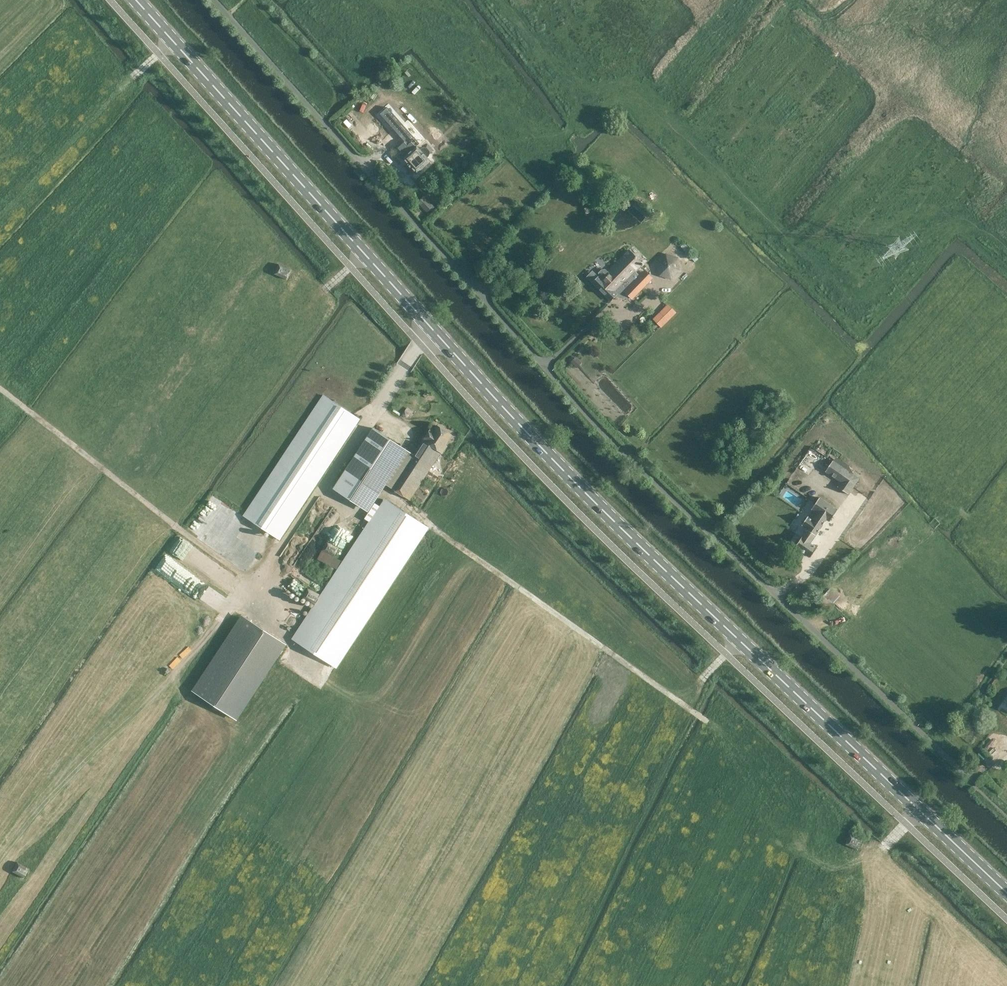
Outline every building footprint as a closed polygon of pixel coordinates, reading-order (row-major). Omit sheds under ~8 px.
[(427,158),(429,156),(430,154),(430,151),(427,148),(425,148),(422,149),(421,150),(417,146),(413,150),(405,141),(397,148),(405,157),(404,158),(409,164),(408,165),(411,168),(412,167),(417,173),(430,162),(427,158)] [(425,197),(418,203),(427,212),(433,206),(425,197)] [(698,259),(684,244),(681,247),(694,262),(698,259)] [(593,284),(610,301),(611,302),(616,297),(619,299),(623,300),(627,299),(630,297),(633,300),(653,281),(645,273),(640,278),(637,274),(645,266),(630,252),(609,274),(606,271),(602,271),(599,274),(599,278),(593,284)] [(666,256),(657,264),(661,277),(674,281),(682,272),(678,259),(666,256)] [(675,313),(668,305),(654,319),(662,327),(675,313)] [(581,363),(576,358),(572,363),(576,367),(581,363)] [(245,519),(280,541),(359,419),(324,397),(245,519)] [(378,480),(410,501),(441,452),(443,454),(447,447),(446,445),(451,436),(436,426),(433,430),(431,429),(415,455),(373,429),(331,488),(359,507),(378,480)] [(837,487),(848,494),(858,478),(832,461),(825,471),(840,482),(837,487)] [(811,543),(827,519),(830,521),(837,510),(820,498),(812,509),(818,513),(814,520),(809,517),(803,525),(808,528),(796,547),(811,557),(818,548),(811,543)] [(293,642),(337,669),(428,528),(385,500),(293,642)] [(324,552),(319,560),(338,570),(342,562),(324,552)] [(287,644),(242,615),(193,690),(237,719),(287,644)] [(17,862),(12,871),(25,878),(30,868),(17,862)]
